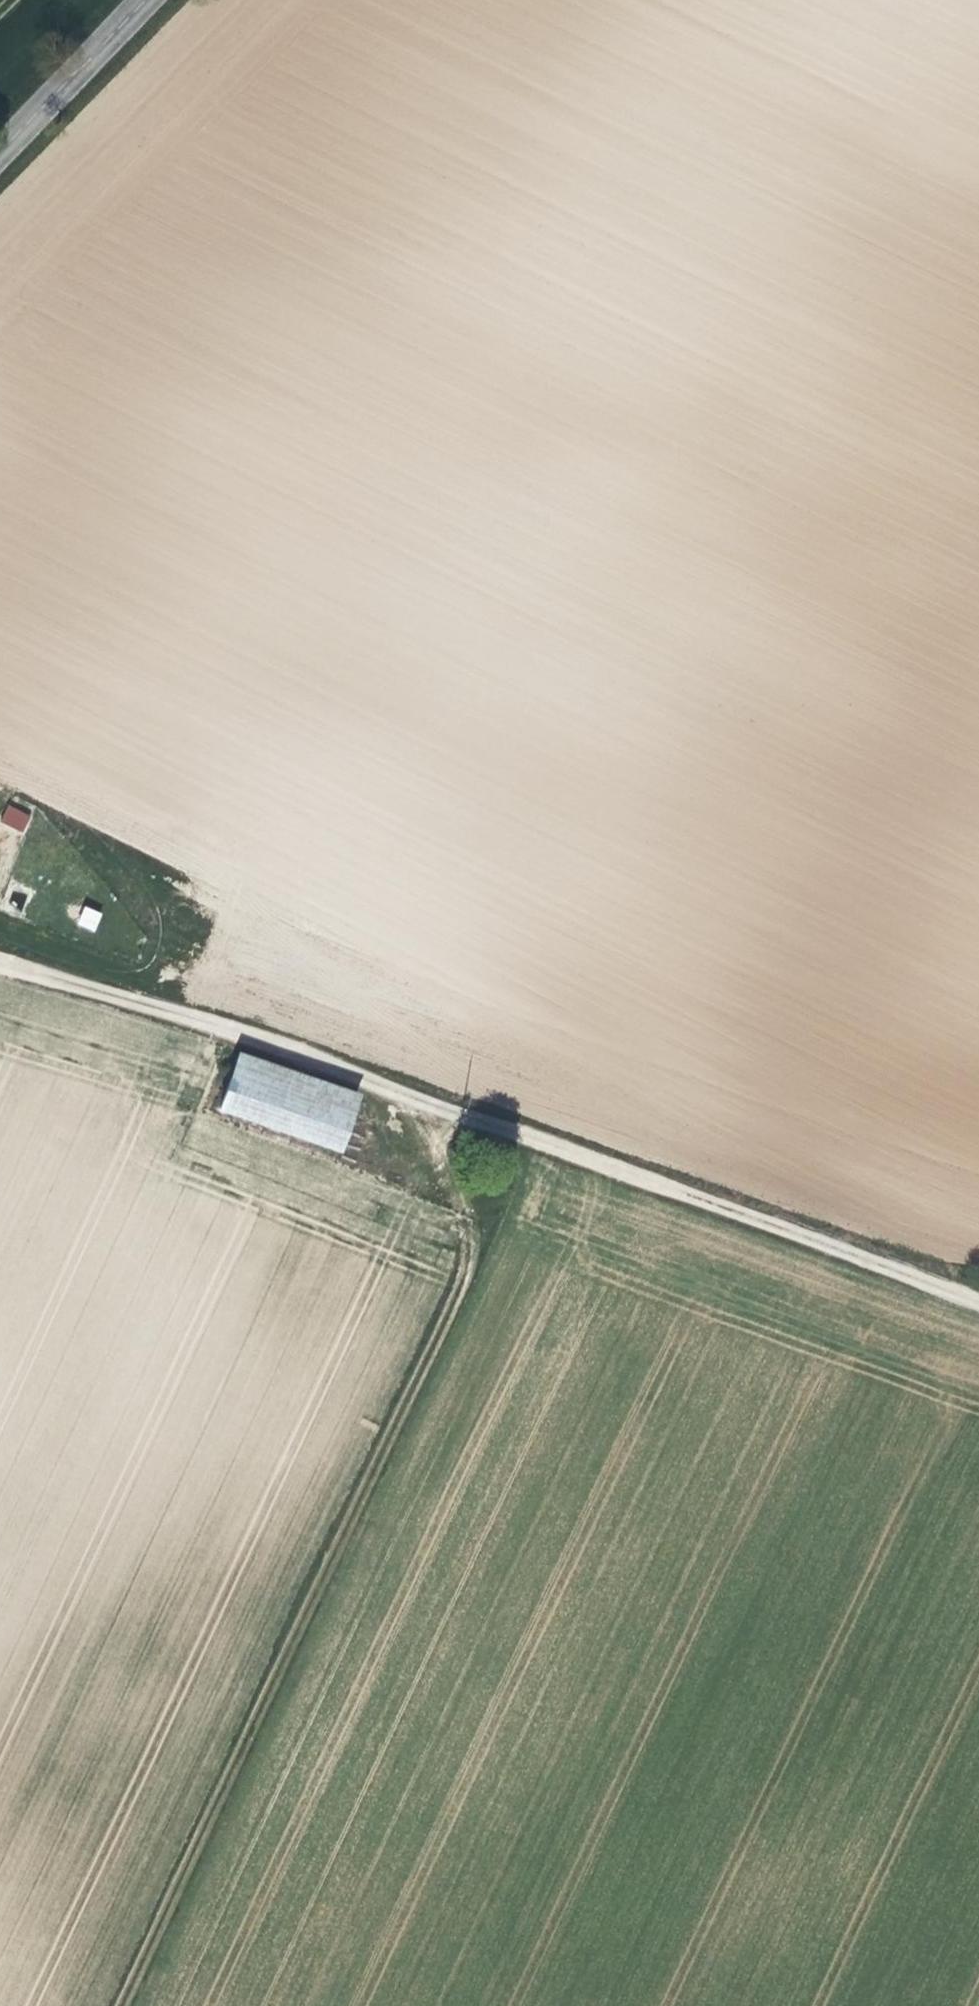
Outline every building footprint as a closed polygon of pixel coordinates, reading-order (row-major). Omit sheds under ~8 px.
[(0,819),(0,823),(24,831),(30,813),(5,804),(0,819)] [(77,926),(95,932),(101,912),(83,906),(77,926)] [(220,1114),(345,1151),(363,1089),(238,1053),(220,1114)]
